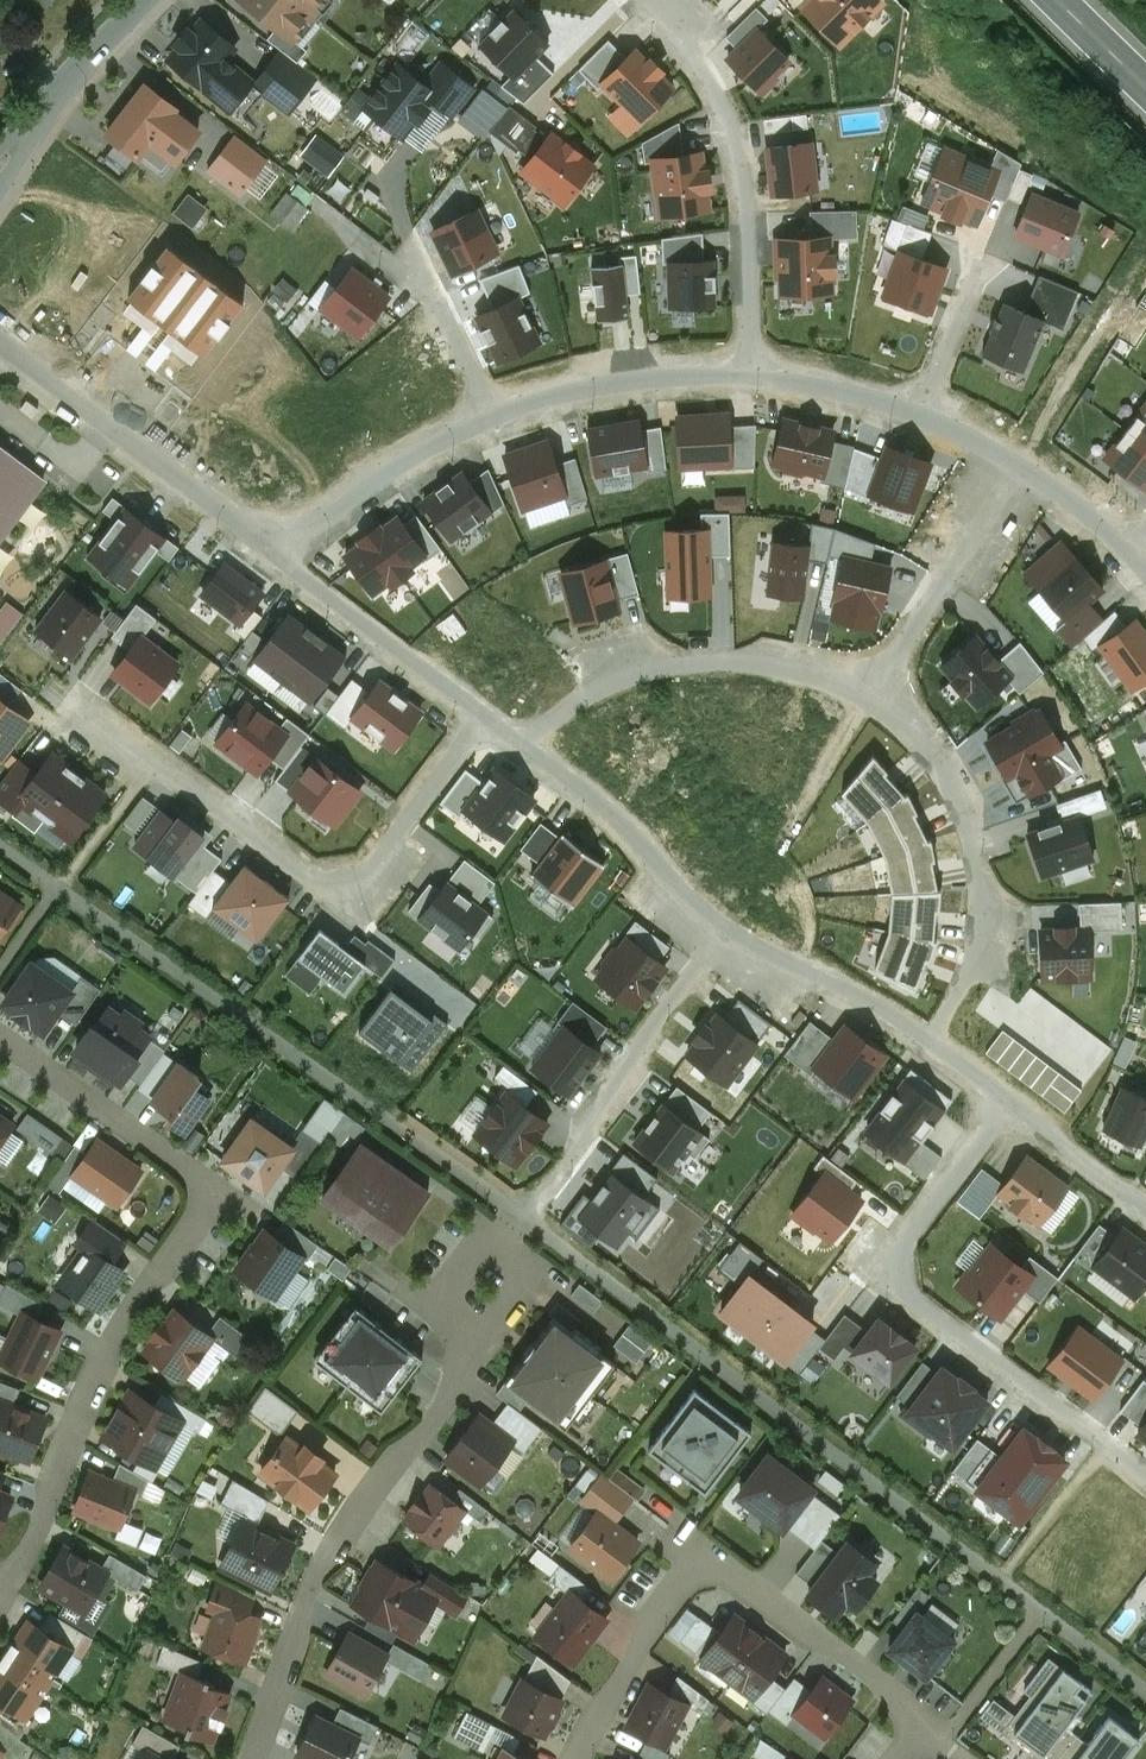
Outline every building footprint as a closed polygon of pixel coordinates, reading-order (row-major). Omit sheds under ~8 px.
[(276,28),(291,40),(292,39),(323,0),(242,0),(276,28)] [(881,3),(878,0),(810,0),(804,6),(841,43),(881,3)] [(490,33),(502,20),(490,8),(467,32),(481,46),(491,35),(490,33)] [(727,38),(738,49),(758,30),(768,19),(757,8),(727,38)] [(515,11),(504,22),(502,20),(490,33),(491,35),(481,46),(511,75),(515,79),(537,56),(549,44),(538,33),(539,31),(528,20),(526,22),(515,11)] [(233,48),(202,22),(170,60),(201,86),(223,60),(233,48)] [(291,40),(276,28),(267,39),(297,63),(306,51),(292,39),(291,40)] [(777,80),(774,77),(789,62),(758,30),(738,49),(728,59),(763,94),(777,80)] [(599,90),(604,85),(603,84),(628,59),(609,40),(579,70),(599,90)] [(628,59),(603,84),(604,85),(640,121),(673,89),(659,74),(662,72),(651,61),(649,64),(636,51),(628,59)] [(554,73),(537,56),(515,79),(511,75),(501,85),(524,103),(554,73)] [(310,84),(276,57),(255,85),(289,111),(310,84)] [(223,60),(201,86),(228,109),(251,83),(223,60)] [(440,64),(423,86),(434,95),(431,100),(451,115),(472,88),(440,64)] [(423,86),(397,67),(365,108),(402,137),(415,120),(417,122),(427,109),(425,108),(431,100),(434,95),(423,86)] [(125,112),(108,132),(141,161),(163,135),(176,119),(174,118),(159,104),(143,91),(125,112)] [(519,150),(535,129),(537,126),(510,106),(490,132),(517,153),(519,150)] [(176,119),(163,135),(185,153),(206,128),(183,108),(174,118),(176,119)] [(807,115),(764,120),(766,133),(808,128),(807,115)] [(655,161),(685,157),(680,123),(643,143),(646,164),(655,162),(655,161)] [(519,150),(532,160),(523,172),(564,203),(593,166),(552,135),(549,139),(535,129),(519,150)] [(316,130),(300,153),(325,171),(341,148),(316,130)] [(269,162),(235,136),(209,169),(244,195),(269,162)] [(810,143),(768,148),(774,196),(816,191),(810,143)] [(946,150),(932,183),(929,182),(923,196),(926,197),(924,202),(945,211),(943,215),(961,223),(963,218),(977,224),(989,195),(998,171),(990,168),(946,150)] [(998,150),(990,168),(998,171),(989,195),(1006,202),(1008,198),(1020,170),(1022,164),(998,150)] [(703,173),(701,154),(685,157),(655,161),(655,162),(662,215),(708,209),(706,190),(710,190),(708,172),(703,173)] [(341,210),(364,180),(338,160),(315,190),(341,210)] [(1020,170),(1008,198),(1021,203),(1033,175),(1020,170)] [(285,225),(303,209),(288,194),(270,210),(285,225)] [(1032,196),(1016,234),(1063,254),(1079,215),(1032,196)] [(454,274),(497,254),(477,211),(434,231),(454,274)] [(810,212),(811,240),(830,239),(858,238),(857,211),(810,212)] [(901,236),(905,223),(892,218),(882,245),(896,250),(901,236)] [(901,236),(927,246),(932,233),(905,223),(901,236)] [(669,264),(669,262),(704,261),(703,233),(662,239),(663,264),(669,264)] [(901,252),(922,259),(927,246),(901,236),(896,250),(901,252)] [(811,240),(777,241),(778,278),(781,278),(782,295),(832,293),(832,275),(835,275),(834,257),(831,257),(830,239),(811,240)] [(244,304),(168,247),(129,299),(205,356),(244,304)] [(922,259),(901,252),(885,297),(930,313),(946,268),(922,259)] [(624,264),(627,294),(641,293),(637,255),(619,257),(620,264),(624,264)] [(670,308),(716,307),(715,291),(716,291),(716,276),(714,276),(713,260),(704,261),(669,262),(669,264),(670,308)] [(481,281),(494,309),(521,297),(532,293),(518,264),(481,281)] [(620,264),(592,267),(598,320),(629,317),(627,294),(624,264),(620,264)] [(360,336),(389,298),(351,269),(322,307),(360,336)] [(1039,275),(1024,312),(1045,320),(1044,321),(1063,329),(1079,292),(1039,275)] [(541,342),(521,297),(494,309),(477,317),(498,362),(541,342)] [(1024,312),(1004,304),(997,320),(995,319),(994,322),(998,323),(994,332),(991,330),(990,332),(992,333),(983,355),(1023,372),(1044,321),(1045,320),(1024,312)] [(1128,431),(1145,445),(1145,407),(1128,431)] [(679,419),(681,467),(729,464),(731,464),(729,426),(728,416),(679,419)] [(630,470),(647,467),(648,467),(642,431),(640,421),(588,429),(596,476),(614,473),(614,475),(631,472),(630,470)] [(834,433),(784,421),(774,464),(785,466),(784,471),(802,475),(803,470),(822,475),(824,475),(832,441),(834,433)] [(756,425),(729,426),(731,464),(729,464),(729,469),(755,468),(756,425)] [(661,427),(642,431),(648,467),(647,467),(647,473),(668,469),(661,427)] [(1106,459),(1145,489),(1145,445),(1128,431),(1106,459)] [(855,446),(832,441),(824,475),(822,475),(821,482),(845,488),(855,448),(855,446)] [(556,465),(548,443),(506,457),(523,509),(564,495),(566,495),(556,465)] [(43,480),(0,447),(0,537),(43,480)] [(930,463),(888,447),(884,459),(870,495),(871,496),(912,511),(930,463)] [(870,499),(871,496),(870,495),(884,459),(855,448),(845,488),(845,490),(870,499)] [(589,499),(575,458),(556,465),(566,495),(564,495),(568,506),(589,499)] [(469,482),(491,512),(492,513),(505,503),(489,469),(469,482)] [(452,540),(491,512),(469,482),(463,473),(424,502),(452,540)] [(155,550),(164,538),(124,508),(89,556),(129,585),(155,550)] [(709,529),(710,556),(731,555),(730,513),(701,513),(701,530),(709,529)] [(417,516),(403,526),(426,556),(424,557),(427,561),(442,550),(417,516)] [(424,557),(426,556),(403,526),(397,518),(381,530),(379,527),(360,541),(362,544),(346,556),(374,594),(390,582),(394,586),(413,572),(409,568),(424,557)] [(811,545),(809,560),(827,563),(829,556),(836,528),(812,523),(809,545),(811,545)] [(844,557),(871,563),(876,544),(836,528),(829,556),(843,559),(844,557)] [(710,556),(709,529),(701,530),(666,531),(669,597),(711,596),(710,556)] [(178,547),(164,538),(155,550),(169,560),(178,547)] [(809,560),(811,545),(809,545),(773,541),(767,595),(805,599),(809,560)] [(1075,557),(1074,558),(1061,543),(1025,574),(1066,620),(1067,621),(1088,602),(1104,589),(1075,557)] [(608,560),(618,598),(639,593),(628,554),(608,560)] [(871,563),(844,557),(843,559),(834,599),(837,600),(833,619),(874,629),(879,609),(882,610),(891,568),(871,563)] [(608,560),(560,573),(574,623),(621,610),(618,598),(608,560)] [(225,562),(200,595),(240,625),(240,626),(253,609),(265,593),(225,562)] [(73,655),(101,618),(67,592),(39,629),(73,655)] [(22,611),(5,599),(0,607),(0,642),(22,611)] [(1088,602),(1067,621),(1066,620),(1056,629),(1073,647),(1104,621),(1088,602)] [(112,637),(131,652),(143,637),(157,619),(137,604),(112,637)] [(263,616),(253,609),(240,626),(240,625),(235,631),(245,639),(263,616)] [(347,657),(290,613),(254,660),(312,704),(347,657)] [(1101,645),(1133,690),(1145,681),(1145,637),(1134,621),(1101,645)] [(254,631),(239,650),(251,658),(265,639),(254,631)] [(998,660),(976,636),(941,666),(953,680),(952,681),(964,695),(966,693),(978,707),(1008,680),(1012,677),(998,660)] [(179,664),(143,637),(131,652),(114,675),(150,702),(179,664)] [(1012,677),(1008,680),(1020,693),(1044,672),(1020,641),(998,660),(1012,677)] [(14,713),(18,708),(11,703),(22,689),(0,672),(0,703),(14,713)] [(354,718),(372,694),(353,680),(340,696),(327,713),(346,728),(354,718)] [(421,713),(381,683),(372,694),(354,718),(394,749),(421,713)] [(329,688),(315,706),(326,715),(327,713),(340,696),(329,688)] [(0,703),(0,755),(1,756),(26,722),(14,713),(0,703)] [(279,729),(247,705),(219,743),(259,773),(270,758),(287,735),(279,729)] [(1060,744),(1041,712),(1037,714),(1034,710),(1013,722),(1015,727),(987,743),(1006,775),(1002,777),(1017,803),(1060,778),(1062,781),(1082,769),(1065,740),(1060,744)] [(287,735),(270,758),(284,769),(302,747),(310,735),(288,718),(279,729),(287,735)] [(276,781),(292,793),(318,759),(302,747),(284,769),(276,781)] [(38,774),(19,800),(22,803),(71,840),(106,794),(53,755),(38,774)] [(885,774),(888,772),(874,757),(842,794),(869,822),(906,797),(885,774)] [(361,791),(318,759),(292,793),(335,825),(361,791)] [(38,774),(19,760),(0,785),(0,799),(16,811),(22,803),(19,800),(38,774)] [(465,810),(485,784),(467,770),(441,803),(460,818),(466,810),(465,810)] [(504,839),(535,799),(496,770),(485,784),(465,810),(466,810),(504,839)] [(1057,804),(1063,822),(1079,817),(1107,808),(1100,789),(1057,804)] [(914,814),(917,813),(908,795),(906,797),(869,822),(885,857),(927,843),(914,814)] [(144,835),(162,810),(143,796),(125,821),(144,835)] [(175,877),(200,842),(205,836),(180,817),(177,821),(162,810),(144,835),(134,847),(175,877)] [(183,813),(180,817),(205,836),(200,842),(206,846),(214,836),(183,813)] [(1044,874),(1093,858),(1079,817),(1063,822),(1030,834),(1044,874)] [(541,863),(561,837),(541,822),(521,848),(541,863)] [(605,865),(563,834),(561,837),(541,863),(532,875),(573,907),(605,865)] [(206,846),(200,842),(175,877),(197,894),(215,870),(223,859),(206,846)] [(931,862),(934,861),(930,842),(927,843),(885,857),(892,894),(938,892),(931,862)] [(465,860),(448,883),(479,906),(496,883),(465,860)] [(290,898),(246,866),(232,884),(214,908),(258,941),(290,898)] [(232,884),(215,870),(197,894),(189,905),(206,918),(214,908),(232,884)] [(479,906),(448,883),(435,900),(424,891),(409,911),(460,949),(472,934),(478,938),(494,917),(479,906)] [(935,911),(939,911),(940,892),(938,892),(892,894),(889,931),(933,942),(935,911)] [(19,907),(0,894),(0,934),(19,907)] [(1119,903),(1081,905),(1082,930),(1121,929),(1119,903)] [(628,939),(658,962),(670,946),(636,921),(625,936),(628,939)] [(1043,932),(1045,977),(1089,976),(1088,931),(1071,932),(1071,928),(1058,929),(1058,932),(1043,932)] [(324,977),(345,993),(366,964),(339,944),(321,930),(286,975),(311,994),(324,977)] [(876,967),(915,988),(926,959),(928,959),(936,943),(933,942),(889,931),(876,967)] [(339,944),(366,964),(383,977),(396,961),(369,941),(367,944),(356,936),(349,944),(343,939),(339,944)] [(636,1008),(666,968),(658,962),(628,939),(598,979),(636,1008)] [(42,972),(31,964),(3,1004),(17,1013),(16,1014),(28,1023),(29,1022),(43,1032),(57,1012),(71,992),(69,991),(60,985),(63,981),(44,968),(42,972)] [(80,976),(69,991),(71,992),(57,1012),(76,1025),(100,990),(80,976)] [(447,1024),(396,986),(362,1031),(412,1069),(447,1024)] [(565,1026),(593,1047),(608,1027),(574,1001),(558,1022),(564,1027),(565,1026)] [(741,1001),(726,1021),(757,1044),(771,1024),(741,1001)] [(94,1029),(91,1027),(75,1050),(120,1082),(125,1075),(136,1059),(134,1057),(147,1038),(147,1037),(135,1029),(139,1023),(125,1013),(120,1019),(108,1010),(94,1029)] [(727,1084),(757,1044),(726,1021),(717,1015),(687,1055),(727,1084)] [(816,1067),(836,1041),(811,1021),(785,1055),(811,1075),(817,1068),(816,1067)] [(533,1069),(569,1096),(602,1053),(593,1047),(565,1026),(564,1027),(533,1069)] [(817,1068),(854,1096),(884,1056),(846,1027),(836,1041),(816,1067),(817,1068)] [(998,1062),(1014,1040),(1003,1032),(987,1053),(998,1062)] [(165,1050),(147,1038),(134,1057),(136,1059),(125,1075),(140,1085),(163,1053),(165,1050)] [(998,1062),(1009,1070),(1025,1048),(1014,1040),(998,1062)] [(1020,1078),(1036,1057),(1025,1048),(1009,1070),(1020,1078)] [(163,1053),(140,1085),(137,1090),(152,1101),(178,1064),(163,1053)] [(1020,1078),(1032,1087),(1048,1065),(1036,1057),(1020,1078)] [(178,1064),(152,1101),(152,1102),(170,1115),(166,1121),(184,1134),(208,1099),(192,1088),(199,1078),(178,1064)] [(508,1093),(526,1107),(538,1091),(504,1065),(496,1076),(512,1088),(508,1093)] [(1043,1095),(1059,1074),(1048,1065),(1032,1087),(1043,1095)] [(867,1132),(904,1160),(920,1140),(922,1142),(934,1125),(932,1123),(941,1112),(943,1113),(952,1100),(911,1070),(903,1081),(904,1082),(895,1095),(893,1094),(881,1110),(882,1111),(867,1132)] [(1043,1095),(1065,1112),(1081,1090),(1059,1074),(1043,1095)] [(1122,1087),(1103,1129),(1125,1140),(1122,1146),(1139,1153),(1144,1143),(1145,1138),(1145,1097),(1122,1087)] [(665,1105),(696,1129),(709,1112),(678,1088),(665,1105)] [(476,1134),(516,1164),(548,1124),(526,1107),(508,1093),(476,1134)] [(696,1129),(665,1105),(635,1141),(673,1171),(688,1152),(695,1157),(709,1140),(696,1129)] [(62,1138),(27,1113),(16,1129),(51,1154),(62,1138)] [(347,1116),(332,1138),(349,1150),(365,1128),(347,1116)] [(0,1117),(0,1142),(12,1125),(0,1117)] [(289,1149),(251,1122),(245,1131),(238,1136),(233,1144),(230,1152),(224,1161),(263,1189),(278,1166),(290,1150),(289,1149)] [(302,1131),(289,1149),(290,1150),(278,1166),(298,1180),(322,1145),(302,1131)] [(942,1157),(922,1142),(920,1140),(904,1160),(903,1162),(925,1179),(942,1157)] [(141,1172),(96,1141),(82,1160),(73,1174),(117,1205),(141,1172)] [(394,1168),(360,1144),(341,1171),(322,1199),(356,1222),(394,1168)] [(73,1174),(82,1160),(71,1152),(50,1183),(61,1191),(73,1174)] [(610,1173),(643,1197),(656,1179),(624,1155),(610,1173)] [(824,1176),(847,1193),(856,1180),(824,1156),(814,1169),(824,1176)] [(1068,1188),(1027,1158),(1006,1186),(1000,1193),(1013,1203),(1011,1206),(1025,1217),(1027,1214),(1041,1224),(1068,1188)] [(428,1192),(394,1168),(356,1222),(389,1246),(408,1219),(428,1192)] [(981,1219),(1000,1193),(1006,1186),(983,1168),(958,1201),(981,1219)] [(610,1173),(590,1200),(584,1196),(563,1224),(591,1245),(601,1231),(619,1245),(630,1230),(637,1236),(658,1209),(643,1197),(610,1173)] [(847,1193),(824,1176),(798,1211),(833,1238),(859,1202),(847,1193)] [(76,1241),(85,1247),(86,1246),(112,1264),(127,1243),(92,1219),(76,1241)] [(283,1220),(272,1235),(303,1257),(302,1258),(307,1261),(318,1245),(283,1220)] [(1097,1265),(1117,1237),(1100,1224),(1075,1258),(1094,1272),(1098,1266),(1097,1265)] [(272,1235),(264,1230),(236,1270),(275,1296),(302,1258),(303,1257),(272,1235)] [(1122,1231),(1117,1237),(1097,1265),(1098,1266),(1136,1296),(1145,1283),(1145,1249),(1122,1231)] [(720,1270),(742,1286),(750,1276),(751,1277),(764,1259),(741,1242),(720,1270)] [(1023,1268),(991,1244),(958,1288),(1000,1320),(1024,1289),(1034,1276),(1023,1268)] [(112,1264),(86,1246),(85,1247),(60,1283),(97,1309),(123,1272),(112,1264)] [(1023,1268),(1034,1276),(1024,1289),(1041,1302),(1059,1278),(1031,1257),(1023,1268)] [(721,1314),(757,1340),(785,1302),(751,1277),(750,1276),(742,1286),(721,1314)] [(21,1315),(22,1313),(35,1319),(42,1305),(6,1284),(0,1298),(0,1305),(21,1315)] [(603,1301),(580,1284),(572,1295),(595,1313),(603,1301)] [(785,1302),(757,1340),(785,1362),(811,1328),(814,1324),(785,1302)] [(550,1315),(554,1318),(573,1332),(575,1328),(581,1321),(558,1303),(550,1315)] [(388,1332),(355,1306),(314,1359),(381,1411),(422,1358),(388,1332)] [(207,1333),(174,1309),(164,1323),(161,1321),(150,1336),(153,1338),(143,1352),(182,1380),(211,1339),(212,1338),(207,1333)] [(22,1313),(21,1315),(0,1358),(0,1360),(37,1378),(60,1331),(35,1319),(22,1313)] [(845,1347),(853,1354),(869,1332),(845,1314),(826,1339),(819,1348),(835,1360),(845,1347)] [(212,1338),(211,1339),(240,1360),(254,1342),(219,1316),(207,1333),(212,1338)] [(573,1332),(554,1318),(505,1383),(528,1400),(566,1429),(615,1364),(599,1352),(602,1348),(575,1328),(573,1332)] [(869,1332),(853,1354),(891,1381),(916,1347),(903,1338),(905,1336),(893,1327),(892,1329),(879,1319),(869,1332)] [(654,1341),(631,1324),(614,1346),(637,1363),(654,1341)] [(1080,1327),(1050,1366),(1092,1397),(1121,1359),(1080,1327)] [(826,1339),(811,1328),(785,1362),(801,1373),(819,1348),(826,1339)] [(909,1406),(922,1388),(925,1390),(938,1373),(924,1362),(897,1397),(909,1406)] [(959,1380),(943,1368),(938,1373),(925,1390),(922,1388),(909,1406),(903,1414),(931,1435),(933,1432),(954,1448),(988,1402),(972,1390),(973,1388),(960,1378),(959,1380)] [(1143,1428),(1145,1424),(1145,1381),(1144,1380),(1121,1411),(1143,1428)] [(13,1406),(20,1389),(0,1382),(0,1401),(13,1406)] [(528,1400),(505,1383),(497,1394),(509,1403),(520,1412),(528,1400)] [(298,1411),(265,1386),(247,1411),(280,1436),(298,1411)] [(710,1400),(694,1389),(671,1419),(648,1449),(663,1461),(661,1463),(674,1473),(724,1408),(711,1398),(710,1400)] [(130,1392),(117,1414),(168,1444),(181,1421),(153,1405),(130,1392)] [(160,1392),(153,1405),(181,1421),(199,1432),(206,1419),(160,1392)] [(0,1401),(0,1453),(10,1457),(11,1454),(28,1460),(45,1418),(13,1406),(0,1401)] [(520,1412),(509,1403),(491,1426),(513,1442),(512,1443),(525,1453),(543,1429),(520,1412)] [(737,1418),(724,1408),(674,1473),(688,1482),(689,1480),(704,1492),(728,1462),(751,1432),(735,1420),(737,1418)] [(168,1444),(117,1414),(103,1437),(154,1467),(168,1444)] [(491,1426),(479,1416),(447,1458),(482,1484),(512,1443),(513,1442),(491,1426)] [(1004,1457),(978,1490),(1020,1521),(1066,1461),(1052,1451),(1054,1448),(1040,1438),(1038,1440),(1024,1429),(1004,1457)] [(301,1449),(286,1438),(260,1472),(308,1508),(334,1474),(319,1463),(322,1459),(304,1445),(301,1449)] [(953,1471),(978,1490),(1004,1457),(978,1438),(953,1471)] [(782,1528),(783,1526),(809,1491),(811,1490),(767,1457),(739,1495),(769,1518),(773,1517),(779,1521),(779,1526),(782,1528)] [(139,1462),(134,1472),(148,1480),(150,1481),(156,1472),(139,1462)] [(119,1463),(112,1482),(134,1490),(133,1492),(142,1496),(148,1480),(134,1472),(119,1463)] [(644,1487),(617,1467),(609,1478),(635,1499),(644,1487)] [(112,1482),(89,1473),(74,1510),(118,1528),(133,1492),(134,1490),(112,1482)] [(597,1512),(612,1524),(631,1498),(600,1475),(581,1501),(597,1512)] [(247,1516),(244,1522),(255,1528),(269,1501),(232,1479),(220,1503),(247,1516)] [(413,1509),(404,1521),(437,1546),(464,1510),(450,1499),(431,1485),(422,1497),(419,1494),(410,1507),(413,1509)] [(459,1488),(450,1499),(464,1510),(480,1522),(489,1511),(459,1488)] [(783,1526),(814,1549),(840,1515),(809,1491),(783,1526)] [(10,1498),(0,1494),(0,1522),(10,1498)] [(612,1524),(597,1512),(570,1548),(611,1578),(637,1542),(612,1524)] [(255,1528),(244,1522),(222,1565),(269,1589),(291,1546),(255,1528)] [(797,1574),(814,1587),(839,1553),(822,1540),(797,1574)] [(814,1587),(808,1594),(834,1614),(846,1599),(855,1607),(875,1581),(865,1573),(873,1562),(847,1543),(839,1553),(814,1587)] [(101,1569),(63,1548),(40,1586),(84,1611),(106,1573),(101,1569)] [(109,1554),(101,1569),(106,1573),(137,1591),(146,1575),(109,1554)] [(373,1616),(382,1621),(407,1578),(377,1561),(373,1568),(371,1567),(362,1585),(364,1586),(353,1605),(373,1616)] [(548,1579),(568,1594),(570,1592),(584,1602),(593,1590),(559,1565),(548,1579)] [(430,1573),(422,1586),(438,1595),(435,1601),(455,1614),(466,1596),(430,1573)] [(407,1578),(382,1621),(397,1630),(414,1639),(435,1601),(438,1595),(422,1586),(414,1582),(407,1578)] [(210,1602),(220,1606),(220,1605),(246,1614),(252,1597),(219,1580),(210,1602)] [(892,1621),(903,1630),(916,1612),(929,1596),(917,1587),(892,1621)] [(568,1594),(537,1636),(572,1663),(606,1619),(584,1602),(570,1592),(568,1594)] [(246,1614),(220,1605),(220,1606),(205,1646),(242,1660),(247,1646),(250,1647),(254,1636),(252,1635),(258,1619),(246,1614)] [(69,1650),(68,1652),(73,1655),(86,1635),(49,1612),(38,1630),(65,1647),(69,1650)] [(903,1630),(888,1650),(925,1678),(953,1641),(916,1612),(903,1630)] [(382,1621),(373,1616),(366,1628),(390,1642),(397,1630),(382,1621)] [(679,1641),(702,1658),(720,1633),(698,1616),(679,1641)] [(702,1658),(727,1678),(759,1636),(733,1616),(720,1633),(702,1658)] [(11,1643),(4,1654),(47,1683),(68,1652),(69,1650),(65,1647),(38,1630),(29,1623),(14,1645),(11,1643)] [(348,1635),(326,1673),(364,1695),(385,1659),(386,1656),(348,1635)] [(759,1636),(727,1678),(752,1696),(753,1697),(769,1676),(785,1655),(759,1636)] [(393,1644),(386,1656),(385,1659),(423,1679),(431,1664),(393,1644)] [(157,1664),(181,1673),(181,1672),(197,1677),(203,1662),(163,1646),(157,1664)] [(4,1654),(0,1660),(0,1700),(20,1714),(23,1712),(25,1713),(47,1683),(4,1654)] [(536,1655),(523,1680),(560,1699),(570,1680),(537,1655),(536,1655)] [(1062,1669),(1048,1658),(1039,1670),(1024,1690),(1030,1696),(1006,1728),(1028,1744),(1024,1749),(1038,1758),(1058,1758),(1075,1735),(1064,1727),(1043,1755),(1013,1733),(1062,1669)] [(1081,1683),(1062,1669),(1013,1733),(1043,1755),(1064,1727),(1085,1699),(1075,1691),(1081,1683)] [(197,1677),(181,1672),(181,1673),(164,1720),(187,1728),(185,1733),(188,1734),(189,1733),(212,1741),(217,1726),(220,1727),(226,1710),(223,1709),(229,1693),(206,1685),(208,1680),(205,1679),(204,1680),(197,1677)] [(677,1676),(667,1694),(686,1704),(686,1705),(701,1713),(708,1699),(678,1676),(677,1676)] [(753,1697),(752,1696),(748,1701),(766,1714),(768,1711),(785,1689),(769,1676),(753,1697)] [(852,1701),(821,1677),(811,1691),(793,1713),(794,1714),(824,1737),(852,1701)] [(793,1713),(811,1691),(794,1678),(785,1689),(768,1711),(786,1725),(794,1714),(793,1713)] [(523,1680),(522,1679),(504,1714),(544,1735),(562,1700),(560,1699),(523,1680)] [(1075,1691),(1085,1699),(1092,1691),(1081,1683),(1075,1691)] [(667,1694),(649,1684),(627,1726),(664,1746),(686,1705),(686,1704),(667,1694)] [(20,1714),(0,1700),(0,1725),(18,1738),(32,1718),(25,1713),(23,1712),(20,1714)] [(999,1705),(994,1701),(981,1716),(987,1721),(999,1705)] [(340,1707),(331,1724),(358,1738),(358,1739),(369,1745),(378,1726),(340,1707)] [(466,1711),(459,1725),(484,1737),(478,1749),(482,1752),(495,1726),(466,1711)] [(315,1716),(296,1754),(306,1758),(348,1758),(358,1739),(358,1738),(331,1724),(315,1716)] [(1108,1716),(1087,1744),(1076,1758),(1123,1758),(1138,1738),(1108,1716)] [(0,1757),(0,1758),(17,1758),(27,1744),(18,1738),(0,1725),(0,1751),(3,1753),(0,1757)] [(146,1752),(147,1750),(163,1758),(172,1758),(180,1746),(143,1725),(132,1744),(146,1752)] [(484,1737),(459,1725),(453,1737),(478,1749),(484,1737)] [(788,1751),(755,1733),(746,1749),(765,1758),(783,1758),(788,1751)] [(1087,1744),(1075,1735),(1058,1758),(1076,1758),(1087,1744)] [(830,1746),(824,1754),(831,1758),(833,1758),(840,1749),(836,1745),(834,1748),(830,1746)] [(502,1746),(495,1758),(528,1758),(502,1746)] [(147,1750),(146,1752),(142,1758),(163,1758),(147,1750)]
